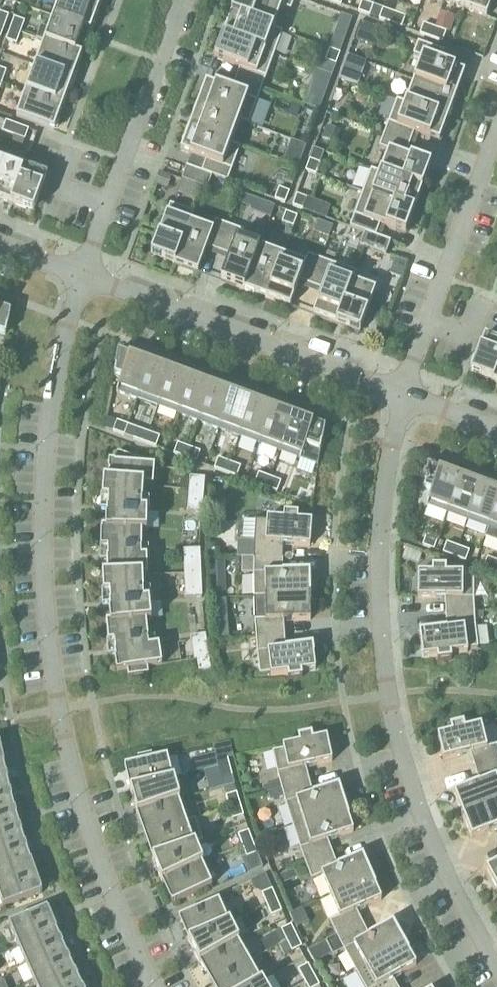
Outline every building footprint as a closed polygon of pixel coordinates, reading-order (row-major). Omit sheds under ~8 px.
[(100,6),(83,0),(59,0),(53,17),(91,31),(100,6)] [(274,29),(282,7),(291,10),(295,0),(236,0),(231,14),(274,29)] [(468,0),(445,0),(444,2),(464,9),(468,0)] [(464,9),(486,18),(493,0),(468,0),(464,9)] [(369,16),(373,6),(362,2),(358,12),(369,16)] [(390,24),(394,13),(383,9),(379,20),(390,24)] [(4,27),(9,16),(0,13),(0,26),(4,27)] [(394,13),(390,24),(401,28),(405,18),(394,13)] [(283,32),(274,29),(231,14),(223,36),(274,55),(283,32)] [(82,56),(91,31),(53,17),(44,42),(82,56)] [(10,29),(21,33),(25,22),(14,18),(10,29)] [(360,19),(352,38),(365,43),(373,25),(360,19)] [(430,39),(434,28),(423,24),(419,35),(430,39)] [(434,28),(430,39),(442,43),(446,33),(434,28)] [(16,45),(21,33),(10,29),(6,41),(16,45)] [(262,90),(274,55),(223,36),(214,60),(240,69),(235,80),(262,90)] [(334,37),(329,50),(340,54),(345,41),(334,37)] [(72,81),(82,56),(44,42),(35,67),(72,81)] [(414,81),(456,97),(465,73),(440,64),(444,52),(417,43),(413,56),(422,59),(414,81)] [(336,65),(340,54),(329,50),(325,61),(336,65)] [(358,84),(365,63),(347,56),(339,77),(358,84)] [(63,105),(72,81),(35,67),(26,91),(63,105)] [(249,125),(262,90),(235,80),(231,92),(206,83),(197,106),(240,122),(249,125)] [(448,119),(456,97),(414,81),(405,104),(448,119)] [(54,131),(63,105),(26,91),(16,117),(54,131)] [(308,91),(302,105),(319,112),(324,97),(308,91)] [(448,119),(405,104),(396,100),(383,135),(410,145),(414,133),(439,143),(448,119)] [(231,144),(240,122),(197,106),(189,128),(231,144)] [(13,136),(17,126),(6,122),(2,132),(13,136)] [(17,126),(13,136),(25,141),(29,130),(17,126)] [(240,147),(231,144),(189,128),(180,152),(206,161),(202,173),(212,177),(228,182),(240,147)] [(405,156),(410,145),(383,135),(379,148),(388,151),(380,173),(422,189),(431,166),(405,156)] [(296,166),(304,145),(289,140),(282,160),(296,166)] [(25,167),(5,159),(0,172),(0,201),(11,205),(25,167)] [(316,175),(320,163),(310,159),(305,171),(316,175)] [(25,167),(11,205),(33,213),(47,175),(25,167)] [(207,190),(212,177),(186,167),(182,180),(207,190)] [(422,189),(380,173),(371,170),(362,192),(414,211),(422,189)] [(279,188),(275,200),(285,204),(289,192),(279,188)] [(405,235),(414,211),(362,192),(349,227),(376,237),(380,226),(405,235)] [(174,265),(190,222),(193,213),(170,205),(151,256),(174,265)] [(294,227),(298,216),(286,212),(282,223),(294,227)] [(219,252),(228,226),(215,221),(212,230),(190,222),(174,265),(198,273),(207,248),(219,252)] [(244,290),(260,248),(238,240),(241,231),(228,226),(219,252),(230,256),(221,282),(244,290)] [(386,255),(390,242),(365,233),(360,246),(386,255)] [(267,299),(282,256),(260,248),(244,290),(267,299)] [(311,286),(321,260),(308,255),(304,264),(282,256),(267,299),(290,307),(299,282),(311,286)] [(337,324),(352,282),(356,273),(321,260),(311,286),(322,290),(313,316),(337,324)] [(352,282),(337,324),(360,333),(376,291),(352,282)] [(6,336),(10,313),(3,310),(2,312),(0,311),(0,334),(6,336)] [(496,370),(496,341),(484,336),(470,374),(493,382),(496,370)] [(138,400),(150,366),(125,357),(126,355),(119,353),(114,376),(121,379),(117,392),(138,400)] [(158,407),(170,374),(150,366),(138,400),(158,407)] [(178,415),(190,381),(170,374),(158,407),(178,415)] [(198,422),(211,389),(190,381),(178,415),(198,422)] [(219,430),(231,396),(211,389),(198,422),(219,430)] [(239,437),(251,403),(231,396),(219,430),(239,437)] [(259,445),(271,411),(251,403),(239,437),(259,445)] [(279,452),(292,418),(271,411),(259,445),(279,452)] [(292,418),(279,452),(301,460),(305,447),(320,452),(324,428),(317,426),(317,428),(292,418)] [(124,436),(128,426),(117,421),(113,432),(124,436)] [(144,443),(148,433),(137,429),(133,439),(144,443)] [(148,433),(144,443),(156,448),(159,437),(148,433)] [(185,458),(189,448),(177,444),(174,454),(185,458)] [(189,448),(185,458),(196,463),(200,452),(189,448)] [(108,459),(106,481),(144,484),(151,484),(153,463),(139,462),(139,458),(115,450),(112,459),(108,459)] [(225,473),(229,463),(218,459),(214,469),(225,473)] [(229,463),(225,473),(237,477),(241,467),(229,463)] [(447,514),(460,480),(435,471),(436,469),(428,467),(424,490),(431,493),(426,506),(447,514)] [(266,488),(270,478),(258,474),(255,484),(266,488)] [(202,513),(205,479),(190,477),(187,512),(202,513)] [(270,478),(266,488),(277,492),(281,482),(270,478)] [(468,521),(480,488),(460,480),(447,514),(468,521)] [(107,578),(141,577),(147,577),(146,548),(141,548),(142,532),(147,532),(147,503),(142,503),(143,487),(144,484),(106,481),(103,481),(101,512),(106,512),(106,528),(101,528),(101,559),(106,560),(107,578)] [(496,504),(496,494),(480,488),(468,521),(488,529),(485,538),(496,504)] [(485,538),(496,542),(496,504),(485,538)] [(254,558),(282,559),(283,545),(310,547),(312,522),(298,521),(298,515),(284,514),(283,520),(267,519),(267,521),(256,521),(254,543),(254,558)] [(434,550),(438,539),(428,535),(423,546),(434,550)] [(454,558),(458,547),(448,543),(444,554),(454,558)] [(207,544),(207,557),(220,557),(220,545),(207,544)] [(458,547),(454,558),(465,562),(469,552),(458,547)] [(185,598),(202,597),(200,550),(183,551),(185,598)] [(282,573),(282,559),(254,558),(253,574),(254,598),(310,596),(309,572),(282,573)] [(496,567),(496,562),(487,558),(483,568),(495,573),(496,567)] [(210,565),(210,577),(223,577),(223,564),(210,565)] [(446,614),(474,612),(474,599),(474,577),(463,576),(463,574),(446,574),(446,568),(432,568),(432,574),(418,573),(418,598),(445,598),(446,614)] [(146,638),(145,625),(151,625),(147,596),(143,596),(141,577),(107,578),(102,578),(103,610),(108,609),(110,625),(105,626),(108,654),(113,653),(116,671),(126,670),(127,677),(147,674),(146,667),(160,665),(157,645),(152,646),(151,638),(146,638)] [(256,638),(284,635),(283,621),(311,620),(310,596),(254,598),(254,620),(256,638)] [(474,612),(446,614),(447,630),(420,633),(423,658),(437,656),(437,662),(452,660),(451,654),(467,652),(467,649),(478,648),(475,626),(474,612)] [(210,670),(205,635),(191,637),(194,660),(197,660),(199,671),(210,670)] [(284,635),(256,638),(257,653),(259,675),(270,673),(271,676),(287,674),(288,680),(302,678),(302,672),(316,671),(312,646),(285,649),(284,635)] [(496,761),(496,745),(487,748),(481,725),(465,729),(463,723),(449,727),(451,733),(437,736),(443,760),(470,754),(475,768),(496,761)] [(281,789),(309,781),(305,768),(332,762),(327,737),(313,740),(312,735),(298,738),(299,743),(283,747),(283,750),(272,752),(277,774),(281,789)] [(218,768),(229,765),(226,754),(215,756),(218,768)] [(130,791),(174,781),(174,780),(173,780),(167,757),(153,760),(151,755),(137,758),(139,764),(124,767),(125,770),(126,769),(131,790),(130,791)] [(496,802),(496,761),(475,768),(479,783),(454,793),(463,815),(496,802)] [(229,765),(218,768),(221,780),(232,777),(229,765)] [(137,814),(180,800),(174,781),(130,791),(137,814)] [(292,827),(346,809),(339,787),(313,795),(309,781),(281,789),(285,804),(292,827)] [(279,783),(264,787),(265,793),(280,788),(279,783)] [(12,801),(8,784),(0,786),(0,805),(12,801)] [(281,789),(269,793),(271,800),(283,797),(281,789)] [(229,808),(240,805),(236,793),(226,796),(229,808)] [(144,837),(186,823),(178,801),(180,800),(137,814),(137,815),(138,815),(146,836),(144,837)] [(17,819),(12,801),(0,805),(0,824),(17,819)] [(463,815),(471,838),(496,828),(496,802),(463,815)] [(240,805),(229,808),(233,819),(243,816),(240,805)] [(305,864),(332,854),(327,841),(353,832),(346,809),(292,827),(300,850),(305,864)] [(22,836),(17,819),(0,824),(0,843),(22,836)] [(195,845),(202,842),(203,842),(195,820),(186,823),(144,837),(144,838),(146,837),(153,858),(152,859),(152,860),(195,845)] [(242,846),(253,842),(248,831),(238,835),(242,846)] [(28,853),(22,836),(0,843),(0,862),(28,853)] [(161,882),(202,863),(195,846),(202,842),(195,845),(152,860),(161,882)] [(253,842),(242,846),(246,858),(257,854),(253,842)] [(481,846),(469,847),(471,862),(483,861),(481,846)] [(32,872),(34,871),(28,853),(0,862),(0,883),(32,872)] [(330,896),(372,878),(362,856),(337,867),(332,854),(305,864),(311,880),(321,876),(330,896)] [(217,855),(203,859),(209,879),(222,875),(217,855)] [(202,863),(161,882),(162,883),(163,882),(172,901),(171,902),(172,904),(212,886),(202,864),(203,863),(202,863)] [(486,869),(496,889),(496,863),(486,869)] [(0,883),(0,900),(3,908),(42,893),(41,891),(40,892),(32,872),(0,883)] [(337,937),(363,924),(356,911),(381,900),(372,878),(330,896),(339,917),(329,922),(337,937)] [(266,905),(277,901),(272,889),(262,894),(266,905)] [(188,942),(230,924),(229,923),(228,923),(219,901),(178,919),(179,921),(181,921),(189,940),(188,941),(188,942)] [(277,901),(266,905),(271,916),(282,912),(277,901)] [(18,947),(55,931),(47,912),(48,911),(47,909),(8,925),(18,947)] [(355,972),(404,944),(393,923),(369,937),(363,924),(337,937),(344,951),(355,972)] [(199,963),(238,941),(230,924),(188,942),(199,963)] [(286,941),(296,936),(291,925),(281,930),(286,941)] [(281,930),(274,934),(280,945),(286,941),(281,930)] [(25,965),(64,948),(56,931),(55,931),(18,947),(25,965)] [(296,936),(286,941),(292,952),(302,947),(296,936)] [(414,959),(428,951),(421,937),(407,944),(414,959)] [(213,984),(249,962),(238,942),(239,941),(238,941),(199,963),(200,964),(201,963),(212,983),(210,984),(211,985),(212,984),(213,984)] [(392,979),(416,965),(404,944),(355,972),(364,986),(397,986),(392,979)] [(33,982),(71,965),(64,948),(25,965),(33,982)] [(262,982),(261,982),(249,962),(213,984),(214,986),(254,986),(262,982)] [(79,981),(71,965),(33,982),(35,986),(65,986),(79,981)] [(304,981),(313,975),(308,965),(298,970),(304,981)] [(304,981),(307,986),(317,986),(319,986),(313,975),(304,981)]
